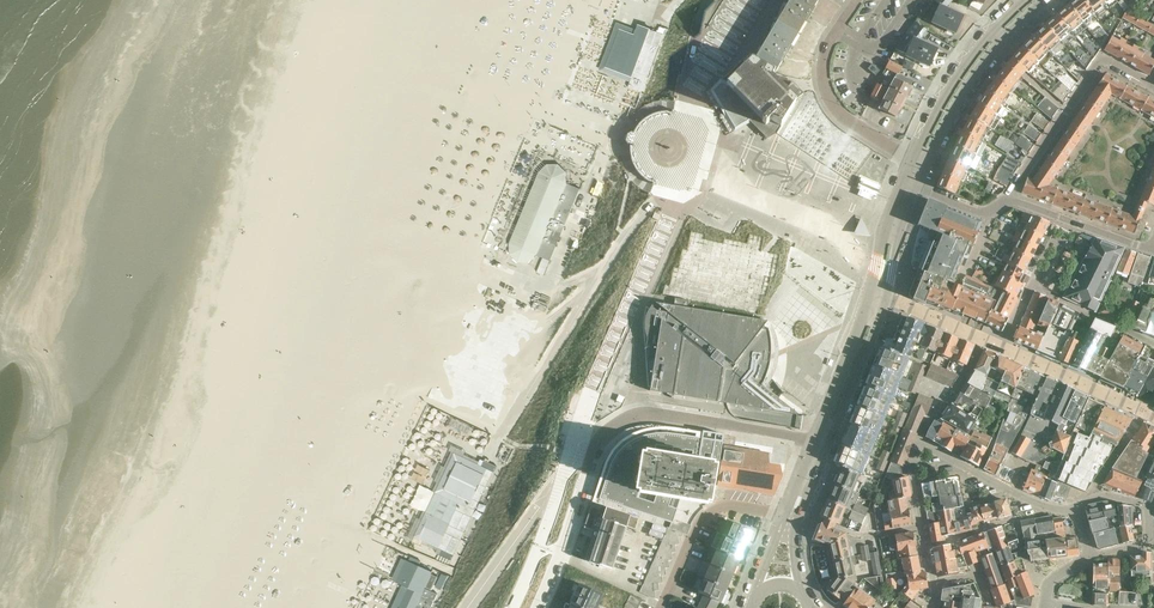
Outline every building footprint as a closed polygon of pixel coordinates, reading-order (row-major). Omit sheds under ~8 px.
[(817,0),(791,0),(790,2),(809,13),(812,6),(815,7),(814,6),(817,0)] [(940,5),(932,20),(947,27),(946,29),(955,33),(964,15),(946,7),(947,4),(950,0),(935,0),(940,5)] [(1082,21),(1090,15),(1088,13),(1092,10),(1084,0),(1074,0),(1069,4),(1082,21)] [(1104,1),(1103,0),(1084,0),(1092,10),(1094,12),(1102,6),(1100,3),(1104,1)] [(1128,7),(1127,7),(1126,5),(1123,0),(1120,0),(1117,2),(1124,10),(1128,7)] [(1141,0),(1136,0),(1127,7),(1128,7),(1127,10),(1132,13),(1144,4),(1141,0)] [(778,22),(798,34),(805,21),(807,22),(805,20),(809,13),(790,2),(778,22)] [(1080,19),(1082,21),(1069,4),(1057,14),(1071,31),(1079,24),(1077,22),(1080,19)] [(1071,31),(1057,14),(1055,11),(1050,15),(1053,18),(1045,24),(1060,41),(1067,34),(1065,32),(1068,29),(1071,31)] [(1135,24),(1139,18),(1126,11),(1122,17),(1135,24)] [(1105,26),(1109,32),(1115,23),(1111,18),(1105,26)] [(1148,31),(1152,25),(1139,18),(1135,24),(1148,31)] [(645,97),(667,31),(633,20),(628,35),(622,33),(611,65),(636,73),(629,92),(645,97)] [(1059,41),(1060,41),(1045,24),(1043,21),(1039,25),(1041,28),(1034,35),(1046,49),(1049,51),(1056,44),(1054,42),(1057,39),(1059,41)] [(790,46),(798,34),(778,22),(766,42),(785,53),(789,46),(792,48),(792,47),(790,46)] [(909,34),(897,50),(923,61),(922,63),(932,68),(940,50),(922,41),(923,38),(928,31),(929,32),(929,31),(917,23),(909,34)] [(1102,47),(1108,36),(1101,27),(1092,34),(1102,47)] [(1117,57),(1125,44),(1126,41),(1121,38),(1119,40),(1112,37),(1114,34),(1105,50),(1117,57)] [(1043,52),(1046,49),(1034,35),(1022,46),(1039,61),(1045,54),(1043,52)] [(1089,35),(1082,43),(1093,57),(1099,49),(1089,35)] [(769,69),(775,72),(782,61),(784,61),(781,59),(785,53),(766,42),(762,49),(757,47),(754,46),(750,55),(750,56),(751,57),(754,59),(763,66),(769,69)] [(1131,47),(1125,44),(1117,57),(1130,64),(1137,50),(1139,48),(1133,45),(1131,47)] [(1038,62),(1039,61),(1022,46),(1011,58),(1025,71),(1028,72),(1035,65),(1033,63),(1035,59),(1038,62)] [(1092,60),(1080,46),(1073,55),(1085,69),(1092,60)] [(1137,50),(1130,64),(1149,74),(1153,65),(1153,60),(1137,50)] [(763,66),(754,59),(729,84),(721,79),(714,86),(712,88),(718,94),(747,123),(751,121),(768,138),(777,133),(789,114),(797,101),(796,100),(800,96),(805,94),(792,82),(785,90),(772,77),(774,73),(775,72),(769,69),(763,66)] [(905,59),(902,66),(911,70),(913,66),(912,63),(905,59)] [(880,95),(885,97),(887,93),(904,102),(912,87),(909,86),(912,80),(899,73),(902,67),(889,61),(885,67),(897,73),(889,89),(877,83),(871,96),(878,100),(880,95)] [(1011,88),(1011,89),(1014,91),(1020,82),(1018,80),(1021,76),(1006,64),(1003,61),(1000,66),(1003,68),(996,76),(1011,88)] [(685,63),(678,95),(693,98),(700,67),(685,63)] [(880,70),(872,63),(867,68),(870,71),(875,75),(880,70)] [(1059,80),(1071,91),(1070,90),(1076,82),(1061,69),(1056,77),(1059,80)] [(1008,92),(1011,89),(1011,88),(996,76),(993,74),(990,79),(993,81),(987,89),(1003,100),(1002,101),(1005,103),(1011,94),(1008,92)] [(1112,89),(1117,80),(1106,74),(1101,81),(1112,89)] [(1071,91),(1059,80),(1050,91),(1063,103),(1064,101),(1064,99),(1068,94),(1069,93),(1071,91)] [(1117,80),(1112,89),(1110,93),(1111,93),(1123,100),(1130,87),(1117,80)] [(1106,101),(1111,93),(1110,93),(1112,89),(1101,81),(1093,92),(1106,101)] [(1142,94),(1130,87),(1123,100),(1135,106),(1142,94)] [(1000,105),(1002,101),(1003,100),(987,89),(979,103),(997,114),(1003,106),(1000,105)] [(1106,101),(1093,92),(1085,104),(1098,112),(1106,101)] [(896,117),(904,102),(887,93),(885,97),(879,108),(896,117)] [(1147,113),(1153,100),(1142,94),(1135,106),(1147,113)] [(1059,109),(1044,96),(1036,108),(1052,119),(1053,118),(1052,116),(1057,110),(1058,110),(1059,109)] [(967,114),(990,127),(994,119),(992,117),(994,113),(997,115),(997,114),(979,103),(970,116),(967,114)] [(1090,124),(1098,112),(1085,104),(1078,115),(1090,124)] [(631,157),(633,164),(636,169),(639,173),(643,177),(654,165),(664,124),(661,110),(657,111),(651,114),(648,115),(644,118),(641,121),(636,126),(634,130),(633,132),(632,131),(628,134),(626,140),(628,144),(630,144),(630,150),(631,157)] [(1036,113),(1031,121),(1043,129),(1048,122),(1036,113)] [(989,128),(990,127),(967,114),(964,120),(967,121),(963,130),(960,128),(959,128),(982,140),(987,132),(984,130),(986,126),(989,128)] [(1082,135),(1090,124),(1078,115),(1070,127),(1082,135)] [(1029,124),(1023,132),(1035,141),(1041,133),(1029,124)] [(1082,135),(1070,127),(1062,138),(1074,147),(1082,135)] [(982,141),(982,140),(959,128),(957,134),(960,135),(956,144),(976,154),(980,145),(977,144),(979,140),(982,141)] [(1013,133),(1009,139),(1015,143),(1019,137),(1013,133)] [(1014,142),(1001,135),(995,145),(1007,152),(1014,142)] [(1021,135),(1015,143),(1028,152),(1033,144),(1021,135)] [(1074,147),(1062,138),(1054,150),(1067,158),(1074,147)] [(949,158),(969,167),(973,159),(970,158),(973,153),(975,154),(976,154),(956,144),(949,158)] [(1067,158),(1054,150),(1046,161),(1059,170),(1067,158)] [(1018,166),(1019,167),(1021,164),(1020,163),(1008,156),(1000,167),(1013,174),(1018,166)] [(943,172),(963,181),(967,172),(964,171),(966,167),(969,168),(969,167),(949,158),(943,172)] [(989,161),(987,167),(996,172),(997,172),(998,173),(1001,168),(1000,167),(999,167),(1000,167),(989,161)] [(1039,172),(1052,180),(1059,170),(1046,161),(1039,172)] [(580,189),(566,183),(566,172),(558,164),(547,164),(539,172),(510,243),(510,255),(518,263),(530,263),(537,255),(551,261),(580,189)] [(998,173),(994,180),(1006,187),(1011,178),(1012,178),(1014,175),(1001,168),(998,173)] [(963,181),(943,172),(937,186),(957,195),(961,186),(958,184),(960,180),(963,181)] [(1034,180),(1043,183),(1049,185),(1052,180),(1039,172),(1034,180)] [(1022,192),(1038,198),(1043,183),(1034,180),(1027,178),(1022,192)] [(1059,189),(1049,185),(1043,183),(1038,198),(1054,204),(1059,189)] [(1146,185),(1140,199),(1147,203),(1153,205),(1153,188),(1146,185)] [(1075,195),(1059,189),(1054,204),(1070,210),(1075,195)] [(1086,216),(1091,201),(1075,195),(1070,210),(1086,216)] [(1143,212),(1147,203),(1140,199),(1137,206),(1133,216),(1123,212),(1118,227),(1134,233),(1143,212)] [(1102,221),(1107,206),(1091,201),(1086,216),(1102,221)] [(1123,212),(1107,206),(1102,221),(1118,227),(1123,212)] [(983,221),(953,209),(950,217),(944,215),(943,214),(936,232),(932,242),(920,271),(924,272),(927,272),(935,276),(944,280),(945,276),(953,279),(963,254),(964,255),(968,245),(972,247),(983,221)] [(1025,226),(1049,238),(1053,231),(1049,229),(1053,223),(1031,215),(1023,212),(1022,216),(1029,220),(1025,226)] [(867,234),(868,230),(863,220),(861,219),(858,232),(867,234)] [(1017,231),(1014,236),(1043,250),(1049,238),(1025,226),(1022,233),(1017,231)] [(1043,250),(1014,236),(1012,240),(1017,242),(1013,250),(1037,262),(1043,250)] [(1110,279),(1114,270),(1124,249),(1096,239),(1074,278),(1071,277),(1062,292),(1062,293),(1062,294),(1062,295),(1063,296),(1064,297),(1095,311),(1110,279)] [(1124,249),(1114,270),(1125,274),(1122,281),(1127,283),(1138,254),(1124,249)] [(1037,262),(1013,250),(1010,257),(1005,254),(1003,259),(1031,274),(1037,262)] [(1151,258),(1138,254),(1127,283),(1140,287),(1143,278),(1151,258)] [(1019,282),(1022,283),(1024,279),(1027,281),(1031,274),(1003,259),(1000,264),(1005,266),(1001,273),(1019,282)] [(976,270),(973,275),(979,278),(982,273),(976,270)] [(920,281),(915,294),(913,299),(925,303),(926,299),(935,276),(927,272),(924,272),(920,271),(917,279),(920,281)] [(1022,284),(1022,283),(1019,282),(1001,273),(995,286),(1001,289),(1016,297),(1022,284)] [(960,288),(977,294),(982,282),(966,274),(960,288)] [(939,304),(948,281),(944,280),(935,276),(926,299),(939,304)] [(920,281),(917,279),(911,293),(915,294),(920,281)] [(949,281),(948,281),(939,304),(952,309),(960,289),(947,284),(949,281)] [(968,316),(984,322),(995,302),(986,298),(990,286),(982,282),(968,316)] [(968,316),(977,294),(960,288),(960,289),(952,309),(968,316)] [(1016,297),(1001,289),(995,302),(984,322),(1002,331),(1019,298),(1016,297)] [(1032,332),(1045,301),(1047,297),(1035,291),(1014,340),(1037,350),(1043,336),(1032,332)] [(1138,314),(1142,305),(1143,305),(1135,301),(1121,295),(1116,308),(1122,310),(1123,309),(1124,309),(1138,314)] [(769,361),(770,358),(770,354),(770,352),(770,349),(770,346),(770,343),(770,341),(770,338),(769,335),(768,330),(761,329),(768,320),(688,307),(689,300),(675,298),(674,305),(669,304),(668,312),(657,310),(653,306),(653,304),(652,306),(650,308),(649,310),(648,312),(647,314),(646,316),(645,319),(645,322),(645,324),(645,326),(645,328),(645,329),(645,330),(646,332),(646,335),(647,337),(647,347),(655,347),(650,390),(663,393),(673,397),(786,413),(800,415),(760,384),(763,380),(764,378),(765,375),(766,372),(767,370),(768,367),(769,364),(769,361)] [(1032,332),(1043,336),(1042,338),(1043,338),(1059,303),(1049,298),(1047,302),(1045,301),(1032,332)] [(1150,298),(1146,307),(1142,305),(1138,314),(1132,327),(1143,331),(1142,333),(1153,337),(1153,299),(1150,298)] [(1042,338),(1043,336),(1037,350),(1057,358),(1061,347),(1064,348),(1067,340),(1068,340),(1070,337),(1076,341),(1079,334),(1070,331),(1078,313),(1059,303),(1043,338),(1042,338)] [(1122,310),(1116,308),(1103,303),(1099,313),(1118,320),(1122,310)] [(475,338),(485,314),(478,311),(468,335),(475,338)] [(1070,331),(1079,334),(1082,329),(1086,331),(1091,319),(1078,313),(1070,331)] [(903,316),(892,342),(897,346),(912,352),(912,350),(915,351),(917,345),(919,346),(920,346),(928,326),(908,317),(903,316)] [(1109,339),(1115,327),(1095,319),(1094,320),(1088,332),(1082,343),(1081,346),(1080,346),(1071,364),(1087,371),(1104,336),(1109,339)] [(935,352),(944,332),(928,326),(920,346),(935,352)] [(1120,330),(1115,327),(1109,339),(1104,336),(1087,371),(1100,377),(1119,342),(1115,340),(1120,330)] [(1088,332),(1086,331),(1082,329),(1079,334),(1076,341),(1070,337),(1068,340),(1067,340),(1064,348),(1061,347),(1057,358),(1071,364),(1080,346),(1081,346),(1082,343),(1088,332)] [(944,332),(935,352),(951,359),(959,339),(944,332)] [(1123,387),(1143,347),(1145,344),(1125,333),(1122,335),(1119,342),(1100,377),(1123,387)] [(959,339),(951,359),(966,365),(974,345),(959,339)] [(527,362),(500,346),(484,373),(512,389),(527,362)] [(883,346),(875,366),(901,377),(912,352),(897,346),(894,351),(883,346)] [(1143,347),(1123,387),(1137,394),(1148,374),(1152,367),(1153,368),(1153,359),(1153,360),(1146,357),(1150,350),(1143,347)] [(974,369),(966,382),(974,388),(979,389),(983,391),(987,382),(985,381),(997,355),(984,349),(974,369)] [(987,382),(983,391),(992,396),(993,397),(995,394),(1009,402),(1024,368),(997,355),(985,381),(987,382)] [(919,362),(914,377),(920,379),(924,370),(926,365),(922,364),(919,362)] [(931,378),(937,366),(931,364),(926,375),(931,378)] [(806,384),(810,373),(795,366),(790,377),(806,384)] [(875,366),(867,385),(893,396),(899,382),(909,387),(908,390),(915,393),(919,384),(912,381),(901,377),(875,366)] [(943,369),(937,366),(931,378),(938,381),(943,369)] [(1047,378),(1024,368),(1009,402),(1001,425),(1005,427),(1020,395),(1017,394),(1019,388),(1026,392),(1024,395),(1021,403),(1016,415),(1025,419),(1030,408),(1032,409),(1040,392),(1042,388),(1047,378)] [(938,381),(945,383),(950,371),(943,369),(938,381)] [(959,375),(950,371),(945,383),(951,386),(959,375)] [(1058,383),(1047,378),(1042,388),(1040,392),(1032,409),(1030,415),(1042,421),(1043,417),(1045,414),(1038,411),(1042,402),(1048,405),(1058,383)] [(974,401),(979,389),(974,388),(966,382),(959,392),(974,401)] [(1074,391),(1058,384),(1045,414),(1043,417),(1042,421),(1030,415),(1021,435),(1031,440),(1026,449),(1030,452),(1027,457),(1051,443),(1057,430),(1059,425),(1074,391)] [(867,385),(859,405),(885,416),(893,396),(867,385)] [(1001,425),(1000,428),(1008,432),(1016,415),(1021,403),(1024,395),(1026,392),(1019,388),(1017,394),(1020,395),(1005,427),(1001,425)] [(980,390),(979,389),(974,401),(974,402),(986,408),(988,404),(992,396),(983,391),(980,390)] [(1071,436),(1073,432),(1072,430),(1087,397),(1074,391),(1059,425),(1057,430),(1071,436)] [(968,411),(970,407),(971,406),(974,402),(974,401),(959,392),(953,402),(962,407),(968,411)] [(919,394),(913,407),(920,410),(926,397),(919,394)] [(920,410),(925,412),(927,413),(933,399),(926,397),(920,410)] [(1089,398),(1075,428),(1084,432),(1090,435),(1105,405),(1089,398)] [(952,404),(941,418),(944,421),(957,428),(968,434),(976,420),(980,414),(981,416),(984,410),(985,410),(986,408),(974,402),(971,406),(970,407),(973,409),(969,415),(952,404)] [(998,409),(988,404),(986,408),(985,410),(995,415),(998,409)] [(859,405),(851,424),(877,435),(885,416),(859,405)] [(1109,443),(1115,446),(1116,446),(1133,418),(1105,405),(1090,435),(1089,438),(1088,439),(1095,443),(1098,437),(1103,439),(1101,442),(1108,446),(1109,443)] [(925,412),(920,410),(913,407),(910,414),(922,419),(925,412)] [(896,420),(903,423),(907,413),(900,410),(896,420)] [(922,419),(910,414),(908,421),(919,426),(922,419)] [(1008,432),(1000,428),(995,443),(1008,449),(1025,419),(1016,415),(1008,432)] [(899,432),(903,423),(896,420),(892,429),(899,432)] [(935,438),(942,442),(945,438),(949,441),(957,428),(944,421),(942,425),(934,420),(929,429),(926,436),(933,440),(935,438)] [(919,426),(908,421),(905,428),(916,433),(919,426)] [(1132,440),(1143,448),(1142,450),(1148,453),(1146,458),(1153,461),(1153,459),(1153,456),(1152,455),(1153,451),(1153,427),(1144,422),(1132,440)] [(851,424),(843,444),(870,455),(877,435),(851,424)] [(890,465),(902,470),(903,466),(916,433),(905,428),(890,465)] [(945,438),(942,442),(941,445),(951,451),(955,444),(964,449),(969,440),(971,436),(968,434),(957,428),(949,441),(945,438)] [(969,440),(987,448),(992,438),(982,433),(981,435),(975,432),(976,430),(972,428),(968,434),(971,436),(969,440)] [(1057,430),(1051,443),(1053,448),(1054,449),(1063,453),(1071,436),(1057,430)] [(608,464),(595,503),(687,533),(688,530),(689,528),(691,523),(691,522),(693,520),(693,518),(694,517),(695,515),(696,514),(696,513),(697,512),(698,511),(700,509),(701,508),(702,507),(704,506),(705,505),(705,504),(707,503),(708,502),(711,501),(712,501),(723,435),(703,432),(702,437),(684,434),(671,432),(666,432),(661,432),(657,432),(651,433),(646,434),(635,438),(625,444),(615,453),(608,464)] [(1086,492),(1115,446),(1109,443),(1108,446),(1101,442),(1103,439),(1098,437),(1095,443),(1088,439),(1089,438),(1073,432),(1071,436),(1063,453),(1061,460),(1055,473),(1053,478),(1058,480),(1070,485),(1086,492)] [(1011,452),(1025,460),(1027,457),(1030,452),(1026,449),(1031,440),(1021,435),(1011,452)] [(979,466),(987,448),(969,440),(964,449),(960,456),(979,466)] [(1143,480),(1153,461),(1146,458),(1148,453),(1142,450),(1143,448),(1132,440),(1113,468),(1128,474),(1142,480),(1143,480)] [(1008,449),(995,443),(992,450),(1005,456),(1008,449)] [(1053,448),(1051,443),(1027,457),(1025,460),(1033,463),(1034,464),(1054,449),(1053,448)] [(862,474),(870,455),(843,444),(835,464),(841,466),(859,473),(862,474)] [(724,446),(718,485),(732,487),(761,492),(766,481),(769,465),(768,453),(764,452),(724,446)] [(880,459),(887,462),(891,452),(884,449),(880,459)] [(1005,456),(992,450),(991,454),(983,469),(995,475),(1005,456)] [(478,486),(452,475),(425,537),(442,544),(445,537),(463,545),(502,457),(493,453),(478,486)] [(1045,461),(1042,467),(1055,473),(1061,460),(1057,458),(1056,460),(1054,465),(1045,461)] [(883,471),(887,462),(880,459),(876,468),(883,471)] [(1153,461),(1143,480),(1142,480),(1140,484),(1153,489),(1153,459),(1153,461)] [(1034,464),(1033,463),(1023,490),(1038,496),(1045,479),(1046,475),(1037,472),(1039,466),(1034,464)] [(902,470),(890,465),(885,477),(892,480),(903,478),(902,470)] [(859,473),(841,466),(835,483),(852,490),(859,473)] [(1103,484),(1118,490),(1128,474),(1113,468),(1103,484)] [(1118,490),(1134,496),(1140,484),(1142,480),(1128,474),(1118,490)] [(888,495),(889,500),(906,497),(911,496),(908,477),(903,478),(892,480),(895,494),(888,495)] [(1060,503),(1062,499),(1052,495),(1055,488),(1057,483),(1045,479),(1038,496),(1049,501),(1060,503)] [(945,480),(935,481),(930,482),(933,497),(938,495),(947,494),(948,494),(948,495),(958,493),(956,482),(953,481),(945,482),(945,480)] [(1058,480),(1057,483),(1055,488),(1067,492),(1070,485),(1058,480)] [(924,498),(933,497),(930,482),(921,484),(924,498)] [(852,490),(835,483),(828,500),(845,507),(852,490)] [(1140,484),(1134,496),(1147,501),(1151,502),(1153,494),(1153,489),(1140,484)] [(1052,495),(1062,499),(1065,499),(1067,492),(1055,488),(1052,495)] [(947,494),(938,495),(939,501),(934,502),(935,509),(937,509),(937,511),(953,509),(953,508),(962,506),(960,495),(958,493),(948,495),(948,494),(947,494)] [(889,512),(890,512),(908,508),(908,507),(908,508),(906,497),(889,500),(886,500),(889,512)] [(994,502),(999,518),(1010,515),(1007,501),(1004,499),(994,502)] [(839,524),(845,507),(828,500),(821,517),(825,518),(836,523),(839,524)] [(935,509),(934,502),(931,503),(932,508),(926,510),(929,524),(939,522),(937,511),(937,509),(935,509)] [(984,522),(999,518),(994,502),(980,506),(983,520),(984,522)] [(1103,511),(1104,515),(1106,514),(1107,517),(1115,515),(1114,503),(1096,507),(1098,512),(1103,511)] [(1131,506),(1116,505),(1118,525),(1131,525),(1131,506)] [(967,515),(971,526),(977,524),(977,522),(983,520),(980,506),(972,508),(971,510),(972,514),(967,515)] [(1098,512),(1096,507),(1086,509),(1089,521),(1104,518),(1104,515),(1103,511),(1098,512)] [(629,520),(600,511),(592,508),(586,527),(594,529),(600,531),(590,562),(612,569),(626,528),(629,520)] [(911,525),(908,508),(890,512),(891,521),(884,522),(885,530),(911,525)] [(861,524),(865,515),(852,509),(848,518),(861,524)] [(953,524),(955,524),(955,520),(953,509),(937,511),(939,522),(940,528),(953,525),(953,524)] [(955,520),(955,524),(953,524),(953,525),(940,528),(941,536),(972,529),(971,526),(967,515),(964,516),(965,517),(961,519),(955,520)] [(1054,526),(1052,519),(1052,515),(1034,519),(1038,540),(1045,540),(1056,538),(1054,526)] [(1066,556),(1078,554),(1076,537),(1065,538),(1061,517),(1052,519),(1054,526),(1056,538),(1064,536),(1064,538),(1066,556)] [(832,542),(847,538),(846,533),(835,529),(833,528),(834,525),(836,523),(825,518),(824,521),(823,524),(821,523),(815,538),(830,544),(832,542)] [(1093,534),(1104,530),(1104,531),(1108,530),(1104,518),(1089,521),(1093,534)] [(1038,540),(1034,519),(1020,522),(1022,532),(1023,532),(1025,542),(1038,540)] [(724,535),(745,544),(752,530),(730,521),(724,535)] [(941,536),(940,528),(939,522),(929,524),(932,542),(942,541),(941,536)] [(988,531),(993,545),(996,551),(1008,546),(1018,543),(1016,535),(1006,540),(1001,526),(988,531)] [(1119,526),(1123,543),(1134,539),(1131,526),(1119,526)] [(667,528),(660,544),(674,543),(678,542),(677,533),(681,535),(682,532),(670,528),(667,528)] [(1113,528),(1108,530),(1104,531),(1104,530),(1093,534),(1097,547),(1100,549),(1118,544),(1113,528)] [(957,542),(959,549),(961,555),(962,554),(969,551),(974,550),(975,552),(993,545),(988,531),(983,533),(982,533),(957,542)] [(898,560),(902,559),(917,556),(917,555),(916,555),(915,547),(916,547),(913,532),(888,537),(890,552),(896,550),(898,560)] [(745,544),(724,535),(718,549),(739,559),(745,544)] [(1046,546),(1047,558),(1054,557),(1066,556),(1064,540),(1064,538),(1064,536),(1056,538),(1045,540),(1046,546)] [(832,542),(830,544),(837,576),(828,589),(840,599),(842,598),(846,601),(856,587),(859,584),(854,581),(855,580),(856,580),(853,565),(855,564),(852,546),(849,547),(847,538),(832,542)] [(1030,561),(1047,558),(1046,546),(1045,540),(1038,540),(1025,542),(1024,542),(1028,554),(1029,554),(1030,561)] [(675,550),(674,543),(660,544),(657,552),(670,550),(675,550)] [(871,560),(869,552),(868,544),(860,546),(863,561),(871,560)] [(961,555),(959,549),(951,551),(950,545),(936,548),(934,552),(936,563),(963,557),(962,554),(961,555)] [(992,553),(996,564),(1000,562),(1001,566),(1014,561),(1012,557),(1008,546),(996,551),(992,553)] [(739,559),(718,549),(711,564),(733,573),(739,559)] [(671,558),(670,550),(657,552),(653,561),(667,558),(671,558)] [(869,552),(871,560),(874,576),(882,575),(877,551),(869,552)] [(1150,552),(1142,553),(1142,556),(1131,556),(1131,569),(1150,569),(1150,552)] [(996,564),(992,553),(980,557),(992,588),(1003,584),(996,564)] [(902,559),(905,572),(900,573),(900,572),(895,573),(896,578),(907,576),(920,572),(917,556),(902,559)] [(968,570),(967,568),(963,557),(936,563),(938,576),(968,570)] [(667,558),(653,561),(650,568),(664,566),(668,565),(667,558)] [(705,575),(709,561),(702,559),(698,573),(705,575)] [(1110,580),(1110,586),(1110,590),(1120,590),(1119,559),(1108,559),(1108,564),(1108,580),(1110,580)] [(412,561),(399,586),(409,591),(400,607),(434,607),(437,602),(428,597),(439,575),(412,561)] [(1007,580),(1011,589),(1019,586),(1014,576),(1019,574),(1014,561),(1001,566),(1006,580),(1007,580)] [(711,564),(705,578),(727,587),(733,573),(711,564)] [(1093,586),(1110,586),(1110,580),(1108,580),(1108,564),(1093,564),(1093,586)] [(664,566),(650,568),(646,577),(661,574),(665,573),(664,566)] [(1026,571),(1019,574),(1014,576),(1019,586),(1024,598),(1032,595),(1035,594),(1026,571)] [(925,572),(920,572),(907,576),(908,583),(902,592),(912,599),(920,589),(928,587),(925,572)] [(661,574),(646,577),(643,584),(657,582),(662,581),(661,574)] [(880,576),(864,578),(880,591),(882,589),(880,576)] [(714,607),(715,607),(719,601),(721,602),(727,587),(705,578),(699,593),(704,595),(701,602),(714,607)] [(897,587),(896,578),(895,578),(887,580),(886,580),(887,584),(892,586),(897,587)] [(657,582),(643,584),(640,590),(654,589),(658,588),(657,582)] [(581,607),(596,607),(597,607),(600,603),(599,603),(603,594),(581,584),(572,604),(581,607)] [(943,590),(941,600),(952,601),(961,602),(962,597),(963,591),(963,586),(943,590)] [(1011,589),(1017,607),(1025,607),(1029,607),(1032,595),(1024,598),(1019,586),(1011,589)] [(846,601),(843,605),(848,607),(870,607),(874,603),(875,601),(856,587),(846,601)] [(654,589),(640,590),(640,591),(651,597),(655,596),(654,589)] [(963,591),(962,597),(961,602),(960,607),(980,607),(981,601),(980,599),(972,598),(973,593),(963,591)] [(1094,593),(1094,605),(1109,605),(1109,593),(1094,593)] [(630,594),(628,600),(639,605),(642,599),(630,594)] [(628,600),(625,605),(631,607),(638,607),(639,605),(628,600)] [(941,600),(944,601),(943,607),(960,607),(961,602),(952,601),(941,600)]
